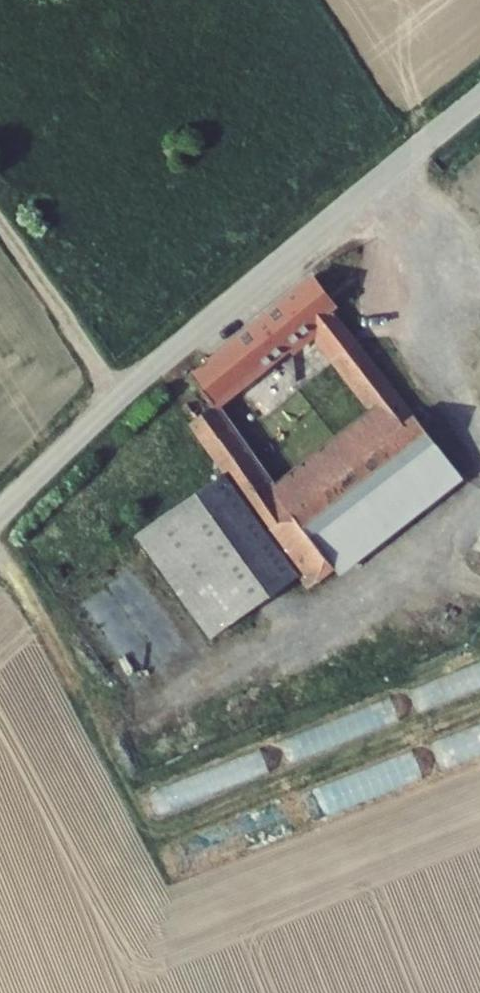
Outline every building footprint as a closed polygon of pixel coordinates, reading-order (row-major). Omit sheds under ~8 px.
[(302,525),(425,432),(333,311),(339,307),(314,274),(190,369),(218,406),(220,409),(315,338),(370,411),(273,484),(302,525)] [(273,484),(220,409),(218,406),(191,425),(226,474),(300,578),(307,588),(334,569),(302,525),(273,484)] [(334,569),(339,573),(462,480),(425,432),(302,525),(334,569)] [(226,474),(139,535),(212,639),(300,578),(226,474)] [(130,684),(185,655),(136,565),(81,595),(130,684)] [(417,713),(479,689),(479,662),(408,690),(417,713)] [(278,736),(285,760),(400,725),(393,701),(278,736)] [(440,770),(479,756),(479,723),(430,741),(440,770)] [(311,822),(423,779),(413,750),(300,792),(311,822)] [(148,788),(156,812),(270,776),(262,752),(148,788)]
